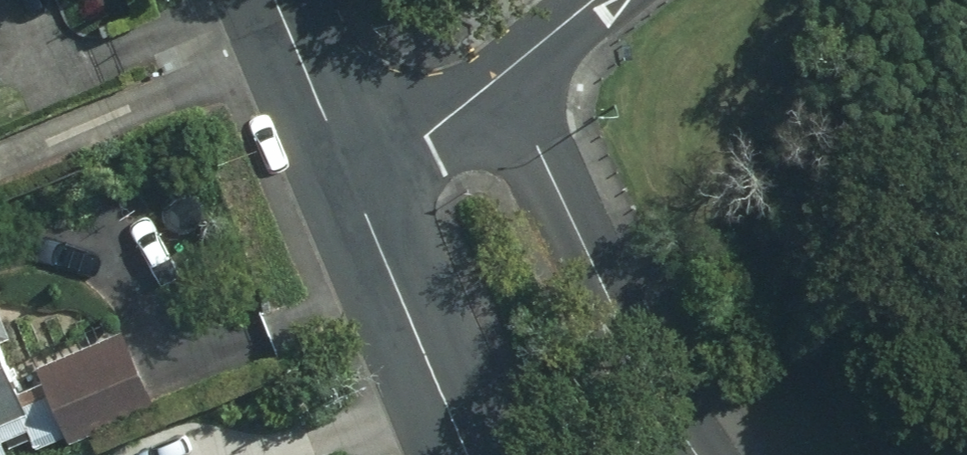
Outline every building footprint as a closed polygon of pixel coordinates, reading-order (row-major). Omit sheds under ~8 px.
[(142,388),(119,331),(6,377),(0,362),(0,446),(142,388)]
